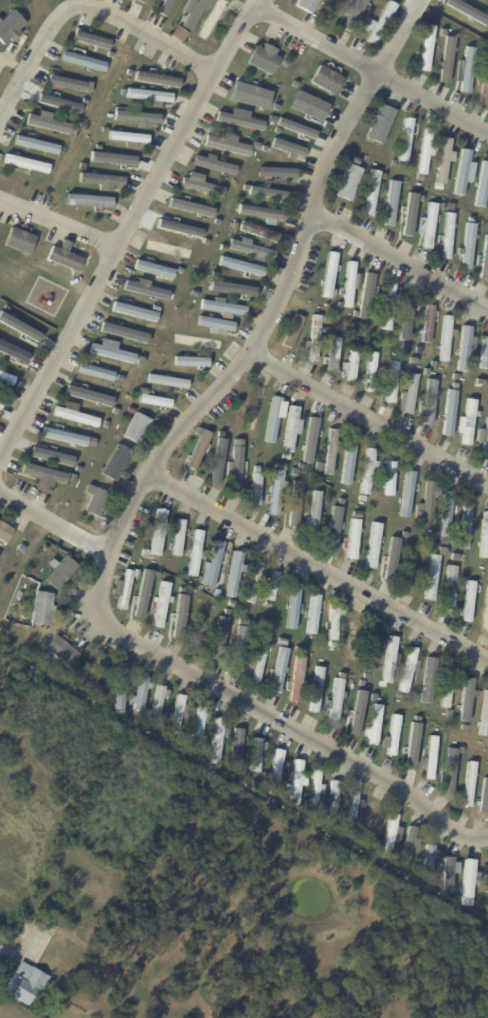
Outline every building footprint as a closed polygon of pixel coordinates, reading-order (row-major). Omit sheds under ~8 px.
[(183,10),(189,0),(197,0),(213,0),(209,7),(205,5),(191,30),(183,26),(189,14),(183,10)] [(197,36),(218,0),(227,0),(228,1),(224,8),(230,12),(225,20),(219,17),(205,41),(197,36)] [(295,5),(298,0),(316,0),(309,13),(295,5)] [(352,7),(356,0),(366,0),(349,32),(341,27),(348,15),(343,12),(347,5),(352,7)] [(366,39),(387,0),(390,0),(397,4),(392,13),(376,44),(366,39)] [(4,45),(20,31),(18,29),(25,22),(12,8),(0,19),(0,41),(4,45)] [(424,24),(436,26),(429,72),(418,70),(424,24)] [(181,26),(190,33),(184,42),(173,35),(179,25),(181,26)] [(77,30),(111,40),(109,49),(74,40),(76,30),(77,30)] [(454,47),(449,84),(439,82),(445,36),(455,37),(454,47)] [(263,49),(279,58),(270,75),(246,63),(255,46),(263,49)] [(460,91),(466,46),(475,47),(469,93),(460,91)] [(64,51),(106,63),(104,72),(61,60),(64,51)] [(486,58),(487,58),(487,105),(480,103),(486,58)] [(324,68),(342,78),(332,95),(309,82),(318,65),(324,68)] [(149,73),(181,79),(179,88),(134,80),(136,70),(149,73)] [(86,81),(84,90),(49,83),(51,74),(86,81)] [(243,88),(243,85),(265,89),(263,99),(275,101),(274,111),(229,102),(231,92),(241,94),(243,88)] [(141,90),(174,93),(173,102),(161,101),(161,107),(151,106),(152,100),(127,98),(128,88),(141,90)] [(39,92),(82,103),(79,112),(36,101),(39,92)] [(277,93),(284,95),(283,102),(276,100),(277,93)] [(292,100),(332,101),(332,110),(322,110),(322,116),(314,116),(314,110),(292,110),(292,100)] [(395,111),(381,145),(365,138),(379,104),(395,111)] [(249,111),(231,107),(230,114),(216,111),(214,120),(262,131),(264,121),(247,117),(249,111)] [(51,112),(49,118),(71,123),(69,133),(24,122),(27,112),(37,115),(38,109),(51,112)] [(114,109),(159,113),(158,122),(113,118),(114,109)] [(412,125),(407,163),(398,161),(404,118),(413,120),(412,125)] [(308,138),(308,139),(300,138),(301,136),(282,132),(283,124),(315,129),(313,138),(308,137),(308,138)] [(426,167),(425,175),(417,174),(424,129),(432,130),(430,143),(435,144),(434,150),(429,149),(426,167)] [(118,131),(148,133),(147,142),(108,138),(109,130),(118,131)] [(235,154),(203,144),(206,135),(219,139),(221,133),(236,137),(234,142),(251,146),(248,157),(235,154)] [(15,134),(59,144),(57,153),(13,143),(15,134)] [(451,139),(449,152),(456,153),(455,162),(448,161),(444,190),(435,189),(442,138),(451,139)] [(297,157),(270,149),(273,139),(281,141),(282,139),(288,141),(287,143),(305,149),(302,159),(297,157)] [(254,141),(261,144),(258,150),(251,148),(254,141)] [(471,151),(463,197),(453,195),(461,149),(471,151)] [(134,165),(135,156),(90,151),(89,160),(134,165)] [(192,165),(234,174),(235,165),(213,160),(214,155),(205,153),(204,157),(194,155),(192,165)] [(48,173),(40,171),(38,178),(26,175),(28,168),(4,163),(6,154),(50,165),(48,173)] [(354,158),(359,160),(356,166),(351,163),(354,158)] [(483,162),(487,163),(487,185),(483,208),(474,207),(483,162)] [(334,197),(337,191),(333,189),(338,179),(340,181),(347,165),(362,171),(349,203),(334,197)] [(258,176),(295,177),(295,168),(258,167),(258,176)] [(380,172),(371,217),(362,215),(371,170),(380,172)] [(111,192),(112,185),(122,186),(124,177),(79,171),(78,182),(98,184),(97,190),(111,192)] [(204,175),(202,182),(224,188),(222,197),(179,187),(182,178),(187,179),(189,172),(204,175)] [(386,210),(390,181),(400,182),(392,228),(383,227),(386,210)] [(252,187),(289,193),(288,203),(251,197),(252,187)] [(76,195),(113,197),(112,208),(68,206),(68,194),(76,195)] [(402,230),(408,196),(418,198),(411,238),(401,237),(402,230)] [(214,207),(180,199),(180,200),(169,197),(167,207),(212,217),(214,207)] [(435,216),(431,249),(422,248),(424,234),(419,234),(421,219),(426,219),(428,203),(437,204),(435,216)] [(446,203),(453,204),(451,212),(444,210),(446,203)] [(282,218),(282,208),(237,205),(237,215),(282,218)] [(442,239),(444,213),(454,214),(450,260),(440,259),(441,245),(435,244),(436,239),(442,239)] [(167,222),(203,229),(201,239),(156,230),(158,220),(167,222)] [(239,220),(277,233),(274,241),(270,239),(268,246),(249,239),(251,234),(236,229),(239,220)] [(474,235),(470,270),(461,269),(462,255),(457,255),(458,249),(463,250),(466,223),(476,224),(474,235)] [(3,245),(28,254),(35,235),(9,227),(3,245)] [(483,235),(479,278),(487,279),(487,235),(483,235)] [(82,258),(67,251),(70,242),(62,238),(58,248),(51,245),(45,258),(76,272),(82,258)] [(144,249),(189,259),(191,249),(146,239),(144,249)] [(230,241),(238,243),(240,239),(249,241),(248,245),(274,253),(271,262),(261,259),(260,263),(252,261),(253,257),(227,250),(230,241)] [(220,245),(226,247),(224,253),(218,252),(220,245)] [(335,265),(330,300),(319,299),(327,252),(337,254),(335,265)] [(220,256),(264,268),(262,276),(252,274),(250,280),(242,277),(243,272),(218,265),(220,256)] [(144,262),(174,270),(172,279),(133,269),(135,260),(144,262)] [(356,263),(351,309),(343,308),(347,262),(356,263)] [(372,290),(367,320),(358,318),(365,273),(375,274),(372,290)] [(168,290),(147,286),(149,280),(137,278),(136,282),(124,280),(122,290),(166,299),(168,290)] [(211,281),(255,290),(254,298),(209,290),(211,281)] [(382,314),(385,284),(395,285),(390,331),(380,330),(381,323),(375,323),(376,314),(382,314)] [(412,306),(408,341),(399,340),(399,335),(396,335),(398,314),(402,314),(404,295),(413,296),(412,306)] [(213,302),(246,307),(245,317),(233,315),(232,320),(221,318),(222,314),(200,310),(201,300),(213,302)] [(124,304),(159,314),(156,323),(112,311),(114,302),(124,304)] [(433,313),(429,344),(421,343),(426,306),(434,307),(433,313)] [(0,311),(0,322),(37,342),(42,333),(0,311)] [(296,314),(304,318),(290,348),(282,345),(296,314)] [(226,331),(217,329),(216,335),(209,334),(210,328),(197,326),(199,316),(234,323),(232,332),(226,331)] [(314,316),(322,317),(316,362),(309,361),(310,353),(305,352),(306,344),(311,344),(312,330),(308,329),(309,326),(313,327),(314,316)] [(451,328),(455,328),(453,346),(448,345),(447,363),(438,362),(443,316),(451,317),(450,328),(451,328)] [(99,330),(145,343),(148,334),(102,321),(99,330)] [(462,326),(471,327),(470,337),(475,338),(474,346),(471,345),(467,373),(456,372),(462,326)] [(220,348),(221,338),(173,335),(173,345),(220,348)] [(332,337),(341,338),(336,372),(326,371),(328,364),(325,363),(326,356),(329,356),(332,337)] [(482,337),(487,338),(487,356),(487,370),(479,369),(482,337)] [(102,338),(119,343),(117,350),(137,355),(134,364),(90,353),(93,344),(101,346),(102,338)] [(25,362),(29,352),(0,340),(0,352),(25,362)] [(357,361),(354,382),(347,382),(347,377),(342,377),(343,363),(349,363),(349,358),(347,358),(347,355),(350,355),(350,350),(358,351),(358,352),(362,353),(361,356),(357,356),(357,361)] [(370,352),(377,353),(372,392),(365,391),(370,352)] [(139,356),(145,358),(143,366),(137,364),(139,356)] [(175,356),(209,358),(208,367),(174,365),(175,356)] [(390,361),(399,363),(398,371),(403,372),(402,376),(397,375),(394,404),(385,402),(386,391),(381,391),(382,382),(387,382),(390,361)] [(430,361),(436,363),(434,369),(428,367),(430,361)] [(114,369),(78,365),(76,374),(112,378),(114,369)] [(13,386),(0,381),(0,371),(16,377),(13,386)] [(181,387),(147,382),(149,374),(189,380),(187,388),(181,387)] [(410,374),(418,375),(417,380),(423,381),(422,385),(417,384),(411,414),(399,412),(403,392),(407,393),(410,374)] [(427,379),(437,380),(431,426),(422,425),(423,414),(418,414),(419,406),(424,406),(427,379)] [(82,389),(112,398),(109,407),(65,394),(67,385),(82,389)] [(455,389),(445,389),(442,434),(452,435),(455,389)] [(148,395),(172,400),(171,408),(139,402),(141,394),(148,395)] [(272,397),(282,398),(281,403),(286,404),(284,418),(279,417),(274,444),(265,442),(272,397)] [(467,399),(476,400),(475,410),(479,411),(478,416),(474,416),(470,445),(461,444),(463,433),(458,432),(459,423),(463,423),(467,399)] [(75,411),(77,404),(65,400),(63,407),(54,405),(52,415),(96,427),(98,417),(75,411)] [(129,406),(135,409),(132,415),(127,412),(129,406)] [(285,443),(290,407),(300,408),(298,421),(302,421),(300,437),(295,436),(293,453),(283,452),(285,443)] [(151,420),(138,445),(123,437),(136,412),(151,420)] [(305,452),(309,418),(319,419),(313,465),(303,464),(304,456),(298,456),(298,451),(305,452)] [(487,419),(487,456),(482,455),(483,450),(484,443),(477,442),(479,430),(485,431),(487,419)] [(57,430),(96,438),(94,446),(87,445),(87,446),(42,437),(44,428),(57,430)] [(336,429),(332,475),(323,474),(328,428),(336,429)] [(196,467),(195,469),(187,465),(204,429),(212,433),(196,467)] [(211,483),(221,483),(223,438),(213,437),(211,483)] [(242,462),(241,494),(229,494),(230,485),(227,485),(227,463),(233,464),(234,439),(243,440),(242,462)] [(356,440),(351,484),(342,483),(347,439),(356,440)] [(101,474),(118,444),(133,453),(122,472),(123,472),(120,476),(116,483),(101,474)] [(33,447),(44,451),(46,445),(57,449),(56,453),(77,459),(74,469),(30,456),(33,447)] [(366,495),(359,494),(366,448),(375,450),(374,462),(377,462),(376,468),(373,468),(368,495),(366,495)] [(394,494),(394,497),(386,495),(387,462),(396,462),(396,469),(400,469),(399,477),(395,476),(394,494)] [(51,486),(52,482),(65,484),(67,472),(21,463),(20,473),(37,476),(36,483),(51,486)] [(293,468),(300,470),(298,476),(291,474),(293,468)] [(270,502),(274,469),(284,470),(283,475),(288,476),(287,483),(283,483),(279,515),(268,514),(270,502)] [(415,472),(408,518),(399,516),(406,470),(415,472)] [(252,493),(253,473),(262,474),(259,506),(251,505),(251,500),(245,500),(246,493),(252,493)] [(287,512),(284,512),(285,504),(291,505),(294,481),(304,482),(302,493),(305,493),(304,498),(302,498),(299,528),(289,527),(290,513),(287,512)] [(424,505),(426,482),(436,483),(436,488),(441,488),(440,499),(435,498),(433,523),(423,523),(424,520),(416,519),(417,505),(424,505)] [(106,510),(102,519),(86,511),(96,488),(110,494),(104,507),(107,508),(106,510)] [(322,492),(317,537),(309,536),(310,526),(304,525),(306,515),(311,516),(314,491),(322,492)] [(449,491),(440,491),(441,537),(450,537),(449,491)] [(343,504),(337,550),(325,548),(327,539),(324,538),(326,528),(330,529),(334,503),(343,504)] [(472,503),(469,549),(460,549),(461,534),(455,533),(455,529),(462,530),(464,503),(472,503)] [(157,509),(167,510),(161,556),(150,555),(156,509),(157,509)] [(483,513),(487,513),(487,548),(487,559),(480,558),(483,513)] [(361,520),(357,560),(347,559),(351,519),(361,520)] [(184,529),(181,556),(172,555),(177,520),(185,521),(184,529)] [(6,543),(0,540),(0,522),(4,524),(14,529),(6,543)] [(382,524),(376,569),(367,568),(373,522),(382,524)] [(201,549),(200,553),(205,554),(204,561),(199,560),(197,578),(188,576),(194,531),(203,532),(201,549)] [(400,540),(394,579),(386,578),(387,570),(381,569),(383,559),(388,560),(391,539),(400,540)] [(216,541),(225,543),(214,588),(204,586),(205,583),(200,582),(204,562),(210,563),(216,541)] [(420,544),(414,590),(405,589),(406,581),(401,580),(402,576),(407,576),(411,543),(420,544)] [(20,544),(26,547),(23,553),(17,550),(20,544)] [(441,547),(450,549),(449,557),(440,555),(441,547)] [(235,552),(244,553),(241,566),(247,567),(246,574),(240,572),(235,598),(226,597),(235,552)] [(431,555),(440,556),(434,602),(424,600),(431,555)] [(67,556),(81,567),(60,592),(46,581),(55,569),(50,565),(54,559),(60,564),(67,556)] [(458,567),(454,613),(444,612),(448,566),(458,567)] [(134,613),(130,612),(133,598),(138,599),(144,572),(153,574),(154,568),(160,570),(158,578),(153,576),(143,619),(134,617),(135,613),(134,613)] [(125,570),(133,571),(134,570),(139,571),(138,578),(133,577),(125,611),(117,609),(120,597),(113,595),(117,580),(123,582),(125,570)] [(275,597),(273,602),(265,600),(267,591),(263,590),(266,582),(269,582),(272,571),(280,573),(275,597)] [(166,582),(171,583),(162,628),(153,626),(161,581),(166,582)] [(475,586),(471,623),(463,622),(467,581),(476,582),(475,586)] [(296,584),(300,585),(295,630),(286,629),(291,584),(296,584)] [(216,587),(222,589),(220,596),(214,595),(216,587)] [(36,592),(53,594),(51,613),(54,614),(53,623),(50,622),(49,627),(32,624),(36,592)] [(173,636),(182,637),(186,594),(176,594),(173,636)] [(313,595),(320,595),(315,635),(306,634),(311,594),(313,595)] [(338,608),(337,642),(329,641),(330,605),(338,605),(338,608)] [(361,615),(349,613),(342,659),(354,661),(361,615)] [(218,617),(226,619),(221,658),(213,657),(218,617)] [(196,645),(204,645),(204,620),(196,620),(196,645)] [(238,626),(247,627),(242,672),(232,671),(234,660),(229,660),(230,648),(235,649),(238,626)] [(252,668),(247,667),(249,662),(255,663),(261,634),(270,636),(259,683),(251,681),(254,669),(252,668)] [(61,639),(80,654),(69,667),(45,648),(55,635),(61,639)] [(384,671),(389,637),(398,638),(392,685),(385,684),(385,687),(378,687),(379,682),(382,683),(384,671)] [(279,638),(287,639),(286,646),(277,644),(279,638)] [(272,679),(268,677),(270,669),(275,670),(280,647),(289,649),(279,693),(271,691),(273,679),(272,679)] [(409,647),(418,649),(407,693),(398,691),(409,647)] [(372,672),(375,649),(367,648),(364,671),(372,672)] [(296,656),(305,657),(299,702),(290,701),(292,691),(285,690),(287,681),(293,682),(296,656)] [(430,702),(435,657),(424,656),(422,670),(424,670),(420,701),(430,702)] [(117,665),(126,665),(126,676),(131,677),(131,684),(125,684),(123,712),(125,712),(125,716),(113,715),(113,711),(115,711),(117,665)] [(316,666),(325,668),(318,713),(310,712),(312,694),(309,694),(310,689),(313,690),(316,666)] [(335,678),(339,679),(340,673),(345,673),(338,725),(329,723),(335,678)] [(470,695),(473,695),(474,678),(462,676),(458,720),(468,721),(470,695)] [(139,677),(149,678),(148,684),(152,685),(151,690),(147,690),(143,712),(140,711),(139,716),(134,715),(135,711),(133,711),(134,703),(130,702),(131,697),(136,698),(139,677)] [(439,706),(447,708),(450,684),(442,683),(439,706)] [(157,685),(165,686),(164,690),(169,690),(167,703),(162,702),(157,726),(149,725),(149,723),(145,723),(148,710),(152,711),(157,685)] [(485,691),(487,691),(487,737),(472,734),(473,726),(480,728),(485,691)] [(364,697),(363,703),(354,701),(355,694),(364,696),(364,697)] [(171,723),(177,695),(185,697),(178,733),(169,731),(171,723)] [(362,707),(357,737),(348,735),(349,731),(344,731),(345,722),(350,723),(353,703),(362,705),(362,707)] [(369,729),(373,704),(382,705),(377,746),(367,745),(368,738),(363,737),(364,729),(369,729)] [(198,708),(208,709),(208,711),(212,711),(211,722),(206,722),(204,743),(194,742),(198,708)] [(392,714),(401,715),(395,756),(387,755),(388,748),(382,747),(384,736),(389,737),(392,714)] [(135,719),(141,723),(137,729),(131,725),(135,719)] [(214,719),(223,720),(219,766),(210,766),(214,719)] [(419,721),(413,767),(404,766),(411,720),(419,721)] [(231,757),(240,757),(241,728),(232,728),(231,757)] [(427,760),(429,737),(437,737),(436,747),(441,748),(441,753),(436,752),(433,781),(425,780),(426,767),(422,767),(422,759),(427,760)] [(252,739),(262,739),(261,743),(266,744),(266,752),(261,752),(260,773),(251,772),(252,739)] [(275,750),(284,751),(282,763),(289,764),(288,772),(281,771),(277,796),(268,795),(275,750)] [(447,750),(457,750),(453,796),(444,795),(447,750)] [(294,761),(303,762),(298,807),(289,806),(294,761)] [(462,807),(468,761),(477,763),(471,808),(462,807)] [(313,771),(321,772),(320,785),(324,786),(323,795),(319,794),(316,817),(308,816),(313,771)] [(243,773),(251,774),(250,780),(259,781),(257,789),(252,788),(252,785),(241,784),(243,773)] [(482,777),(477,811),(487,813),(487,778),(482,777)] [(329,802),(331,781),(339,782),(338,798),(342,798),(341,809),(337,809),(335,827),(327,827),(329,811),(323,810),(324,802),(329,802)] [(358,802),(354,833),(345,832),(350,792),(359,793),(358,802)] [(270,797),(279,800),(277,807),(268,805),(270,797)] [(370,802),(379,804),(377,816),(382,817),(379,828),(374,827),(369,847),(360,845),(370,802)] [(390,814),(398,816),(396,828),(401,829),(399,837),(394,836),(389,862),(381,860),(382,853),(377,852),(378,847),(383,848),(390,814)] [(407,863),(411,848),(415,849),(418,840),(413,838),(416,827),(408,825),(399,861),(407,863)] [(426,846),(434,847),(434,851),(439,852),(439,860),(433,859),(431,878),(423,877),(426,846)] [(452,872),(458,873),(458,858),(443,858),(442,889),(452,890),(452,872)] [(471,905),(472,879),(478,880),(479,871),(473,871),(474,859),(463,858),(461,904),(471,905)] [(54,935),(69,945),(62,957),(64,959),(54,974),(54,973),(38,998),(35,997),(30,1006),(4,991),(7,986),(3,983),(10,971),(15,974),(22,961),(31,966),(51,934),(54,935)] [(81,954),(85,957),(80,965),(76,963),(81,954)] [(130,989),(125,1006),(117,1004),(122,986),(130,989)] [(247,1017),(222,1017),(212,1013),(216,1005),(217,1006),(229,1011),(230,1009),(247,1017)]
